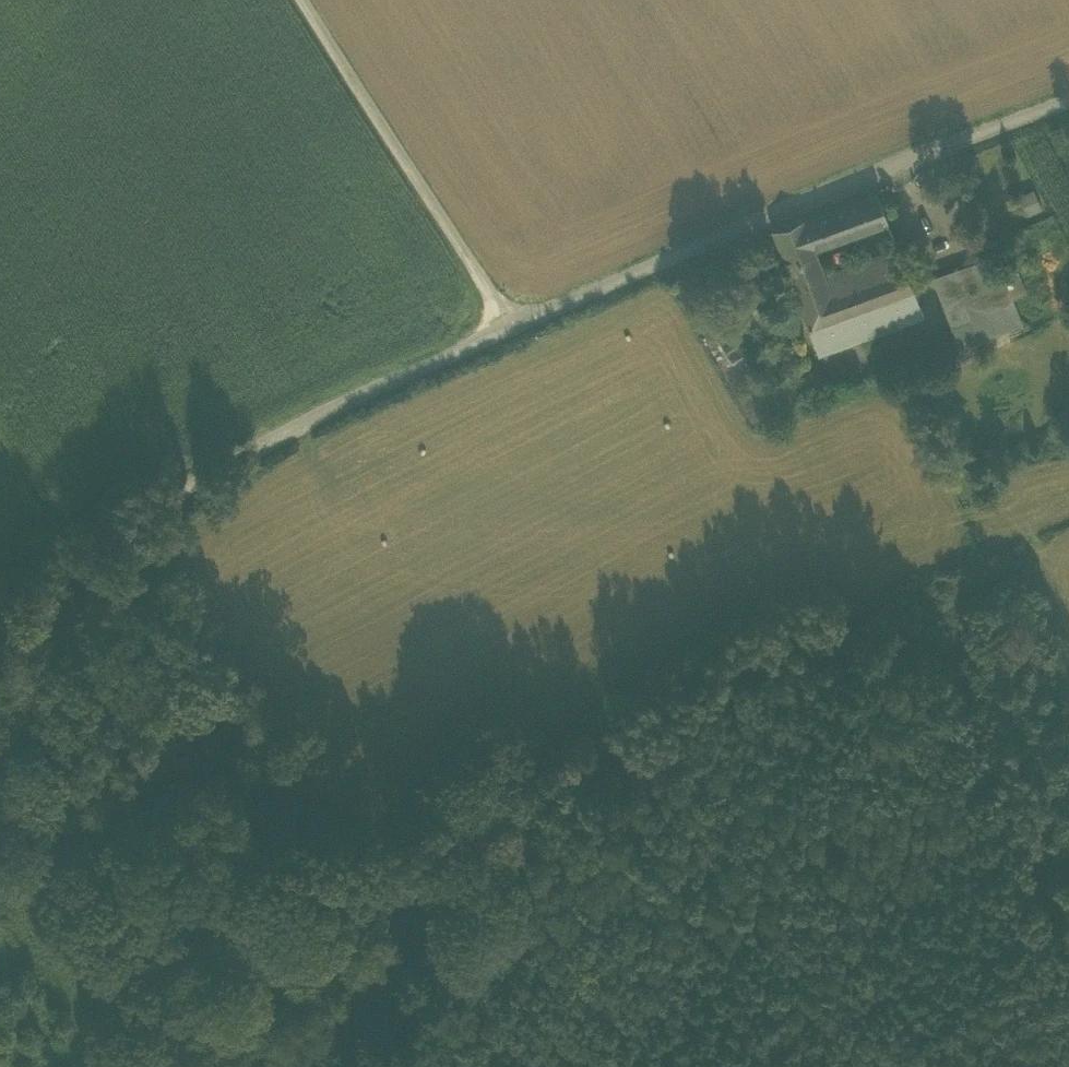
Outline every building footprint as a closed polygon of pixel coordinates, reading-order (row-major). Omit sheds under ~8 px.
[(1043,211),(1034,191),(1018,198),(1026,218),(1043,211)] [(877,194),(804,221),(815,252),(888,224),(877,194)] [(1006,198),(1012,220),(1023,217),(1017,195),(1006,198)] [(823,273),(815,252),(804,221),(773,233),(792,284),(823,273)] [(899,252),(835,277),(840,290),(904,266),(899,252)] [(933,281),(952,331),(972,324),(1016,309),(1014,302),(1004,277),(997,258),(933,281)] [(904,266),(840,290),(850,319),(914,295),(904,266)] [(1004,277),(1014,302),(1027,296),(1018,272),(1004,277)] [(810,334),(850,319),(840,290),(835,277),(823,273),(792,284),(810,334)] [(924,319),(914,295),(850,319),(810,334),(818,357),(868,339),(868,340),(924,319)] [(972,324),(979,343),(1023,326),(1016,309),(972,324)] [(959,351),(979,343),(972,324),(952,331),(959,351)]
